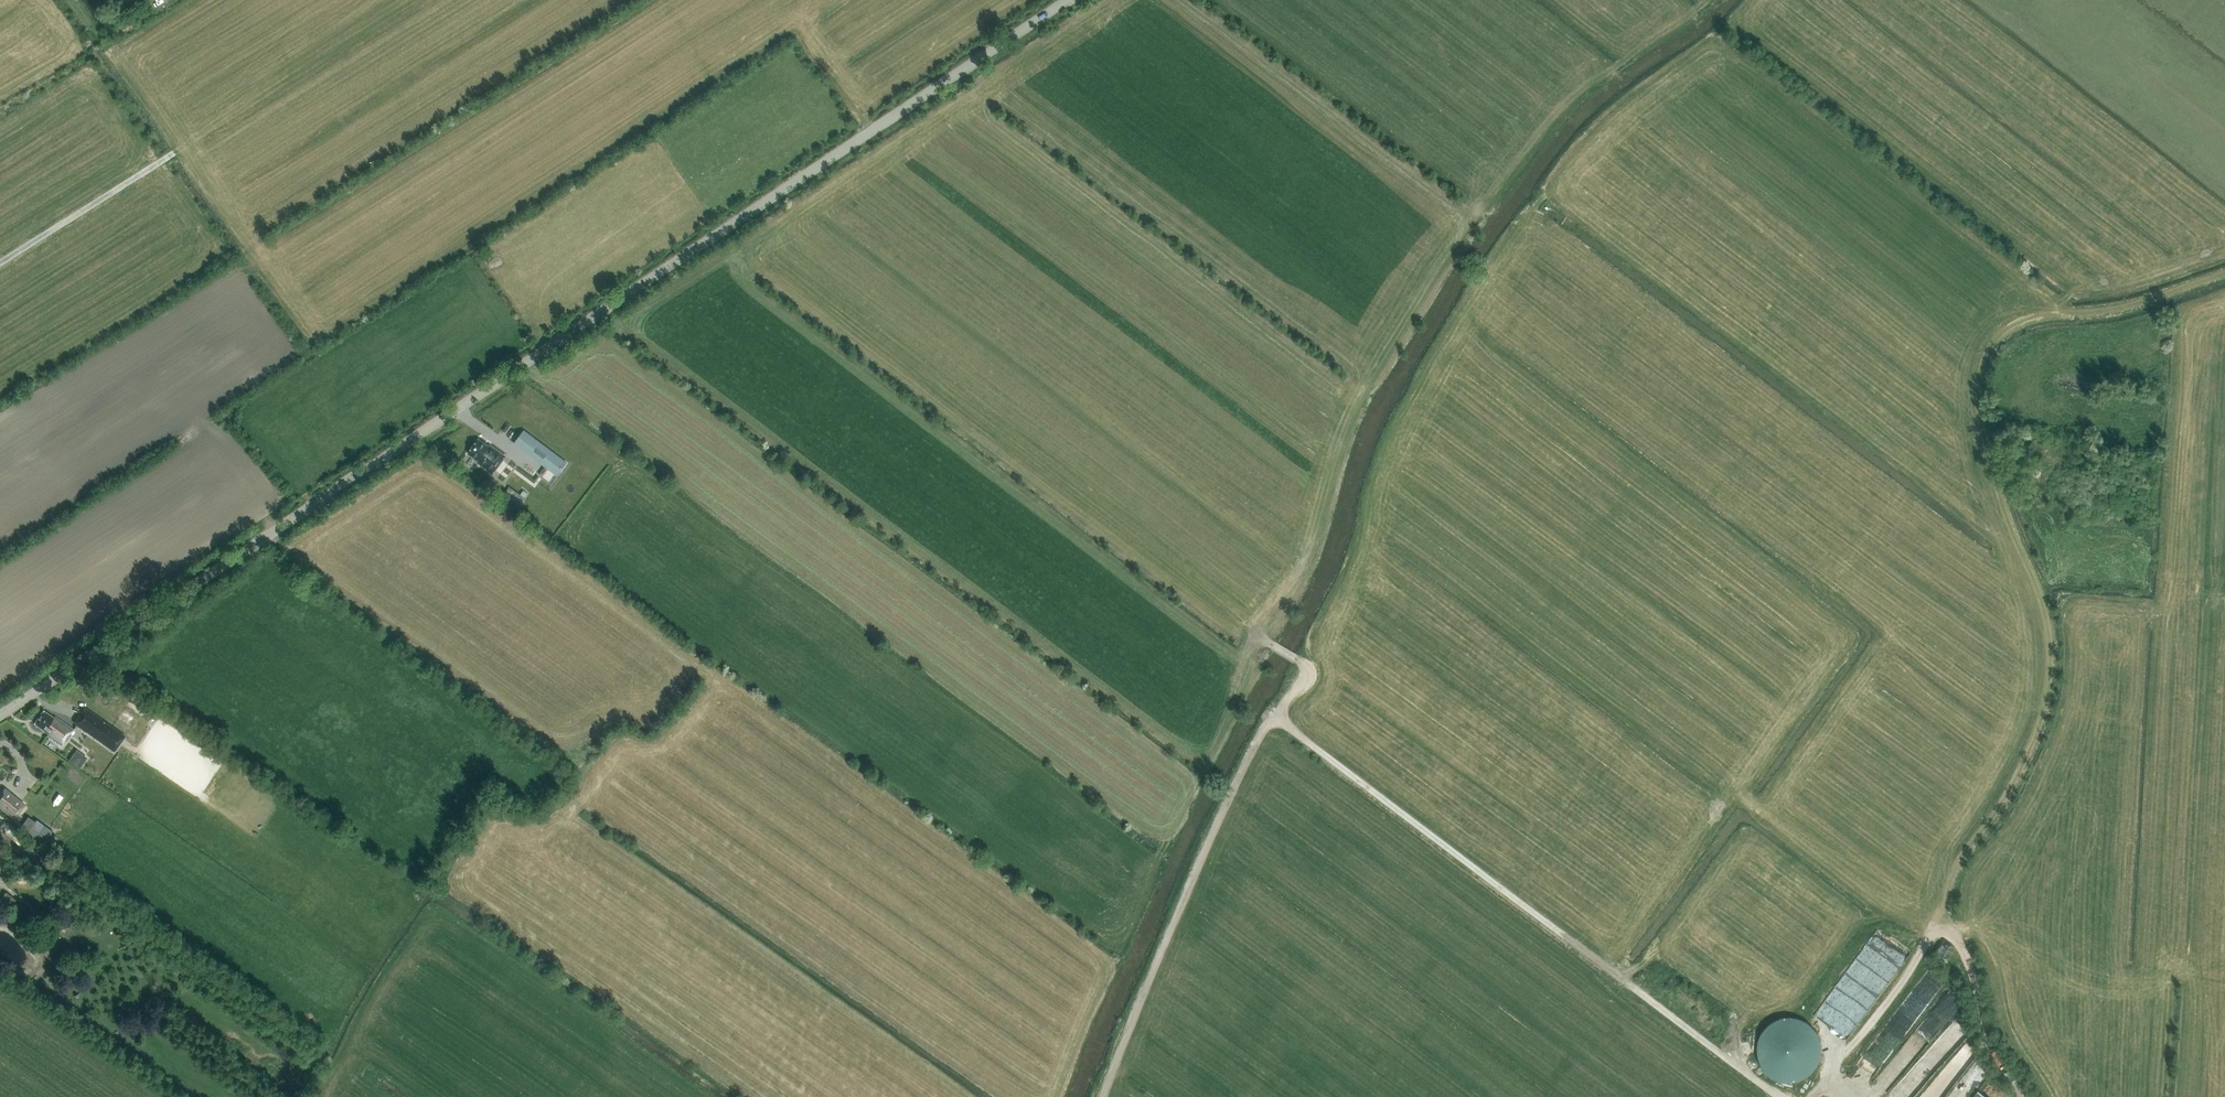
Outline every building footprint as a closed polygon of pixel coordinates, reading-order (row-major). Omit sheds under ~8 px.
[(477,463),(492,473),(506,456),(490,445),(489,447),(479,439),(468,453),(479,461),(477,463)] [(525,450),(546,466),(549,461),(560,469),(565,462),(533,439),(525,450)] [(511,461),(526,472),(533,462),(518,451),(511,461)] [(96,718),(84,710),(76,721),(98,738),(97,739),(114,752),(125,737),(97,716),(96,718)] [(74,730),(55,716),(54,718),(44,711),(35,723),(49,733),(47,735),(62,745),(74,730)] [(77,767),(86,756),(76,748),(67,759),(77,767)] [(26,804),(5,787),(0,793),(0,808),(14,819),(26,804)] [(20,827),(45,843),(54,831),(28,814),(20,827)] [(0,900),(0,901),(10,904),(12,895),(2,893),(0,900)] [(1790,1080),(1816,1072),(1818,1046),(1809,1018),(1783,1016),(1760,1023),(1757,1051),(1766,1078),(1790,1080)] [(1976,1089),(1970,1096),(1988,1096),(1976,1089)]
